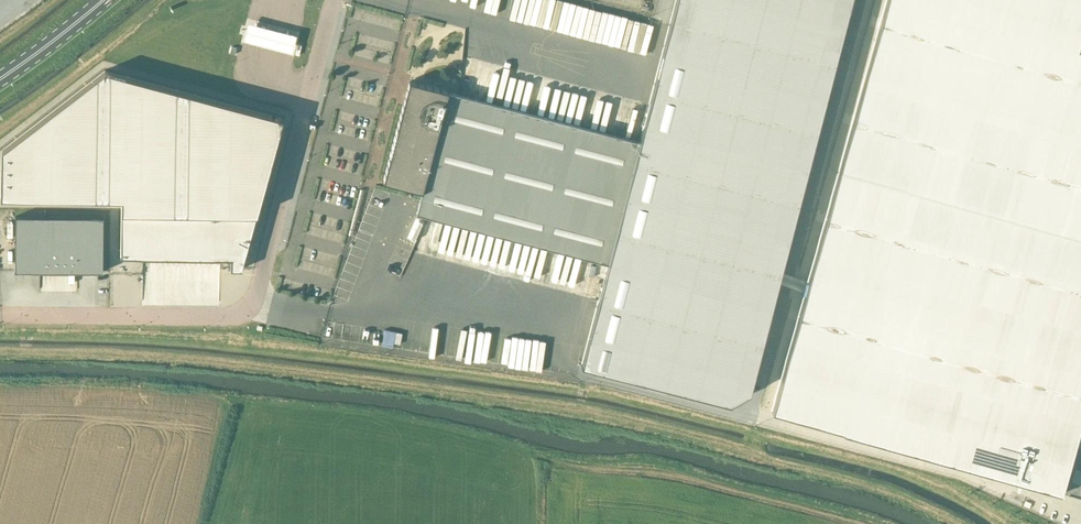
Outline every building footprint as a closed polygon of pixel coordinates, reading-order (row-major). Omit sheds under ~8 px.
[(640,141),(464,95),(409,81),(383,181),(422,192),(416,214),(432,218),(608,264),(581,369),(728,407),(747,395),(850,0),(677,0),(640,141)] [(638,17),(565,0),(516,0),(515,6),(524,8),(512,10),(510,18),(595,38),(594,38),(604,40),(608,40),(609,36),(617,35),(611,34),(612,30),(623,28),(624,28),(635,26),(636,27),(638,17)] [(839,169),(1080,236),(1080,0),(886,0),(839,169)] [(295,34),(247,22),(243,39),(290,51),(295,34)] [(121,199),(120,257),(230,258),(230,269),(241,269),(281,116),(103,70),(0,151),(0,199),(121,199)] [(771,411),(1065,493),(1080,435),(1080,236),(839,169),(771,411)] [(15,217),(15,271),(102,272),(102,217),(15,217)] [(419,221),(411,239),(414,240),(422,223),(419,221)] [(143,258),(143,300),(150,300),(150,293),(152,293),(152,281),(152,265),(165,265),(165,258),(143,258)] [(383,329),(383,345),(394,345),(395,330),(383,329)]
